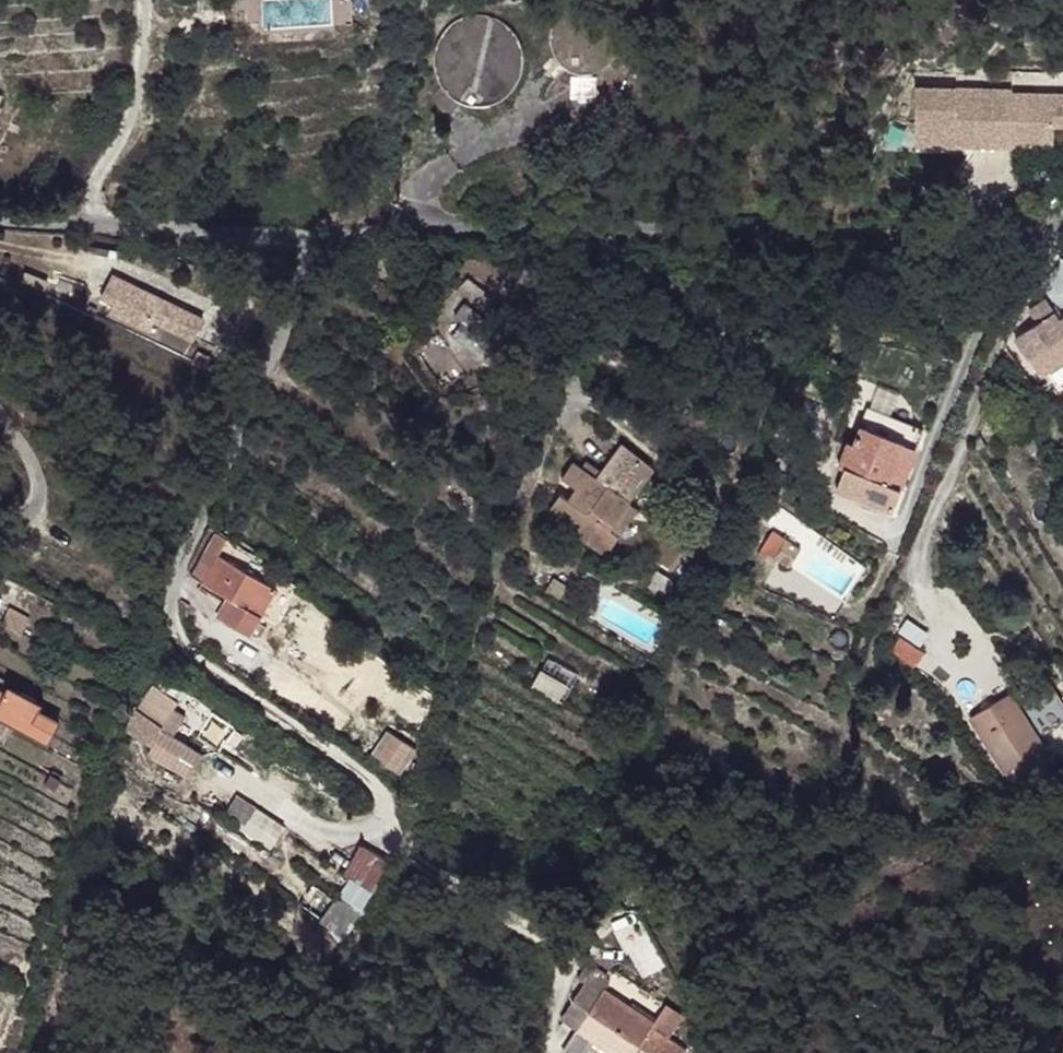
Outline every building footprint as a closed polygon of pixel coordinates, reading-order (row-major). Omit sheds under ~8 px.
[(603,73),(608,61),(609,54),(607,41),(599,31),(589,23),(577,21),(564,23),(558,26),(553,30),(546,41),(543,54),(546,66),(553,77),(564,84),(576,87),(589,85),(599,78),(603,73)] [(508,109),(515,94),(516,85),(515,77),(512,69),(503,55),(497,49),(481,43),(473,42),(456,45),(441,54),(436,60),(430,76),(429,84),(429,93),(436,109),(421,125),(439,140),(454,124),(463,128),(472,129),(480,128),(489,125),(502,116),(508,109)] [(912,90),(913,149),(1052,145),(1052,133),(1062,132),(1062,86),(912,90)] [(582,96),(562,94),(558,92),(557,109),(581,112),(582,96)] [(139,296),(126,289),(124,297),(137,302),(139,296)] [(1025,307),(1035,319),(1013,335),(1027,354),(1062,326),(1062,320),(1043,294),(1025,307)] [(137,302),(124,297),(117,314),(133,320),(134,318),(167,333),(177,310),(145,295),(139,296),(137,302)] [(505,341),(462,312),(453,326),(460,333),(452,347),(487,369),(505,341)] [(907,429),(864,415),(852,447),(846,444),(838,471),(843,476),(837,498),(891,517),(899,495),(886,490),(907,429)] [(655,468),(621,441),(601,468),(595,477),(630,501),(655,468)] [(587,470),(573,457),(562,476),(574,484),(565,495),(557,491),(541,512),(599,556),(614,533),(607,529),(630,501),(595,477),(587,470)] [(592,464),(587,470),(595,477),(601,468),(592,464)] [(635,506),(630,501),(607,529),(614,533),(635,506)] [(234,540),(225,534),(198,576),(231,600),(240,604),(230,623),(255,641),(268,621),(264,618),(280,593),(226,555),(234,540)] [(790,540),(779,558),(794,568),(805,552),(790,540)] [(293,602),(280,593),(264,618),(268,621),(255,641),(264,647),(293,602)] [(240,604),(231,600),(221,618),(230,623),(240,604)] [(19,634),(28,617),(6,605),(0,614),(0,613),(0,624),(19,634)] [(908,641),(899,655),(922,670),(931,656),(908,641)] [(1029,675),(1033,682),(1059,723),(1062,720),(1062,693),(1046,666),(1029,675)] [(47,737),(57,714),(35,704),(38,697),(0,680),(0,716),(47,737)] [(179,701),(155,687),(140,717),(164,730),(179,701)] [(1022,689),(1013,696),(1048,747),(1057,740),(1050,729),(1022,689)] [(1013,696),(977,719),(1010,771),(1048,747),(1013,696)] [(235,726),(216,712),(205,726),(224,740),(232,730),(235,726)] [(239,736),(232,730),(224,740),(231,746),(239,736)] [(426,757),(399,738),(384,762),(411,780),(426,757)] [(340,938),(372,892),(348,875),(315,920),(340,938)] [(598,968),(591,961),(579,975),(587,981),(590,979),(598,968)] [(590,979),(587,981),(561,1015),(610,1052),(627,1052),(635,1042),(590,1007),(603,989),(590,979)] [(650,1024),(603,989),(590,1007),(635,1042),(650,1024)] [(650,1024),(635,1042),(649,1052),(651,1052),(664,1036),(650,1024)] [(246,1025),(240,1034),(241,1041),(249,1039),(254,1032),(246,1025)]
